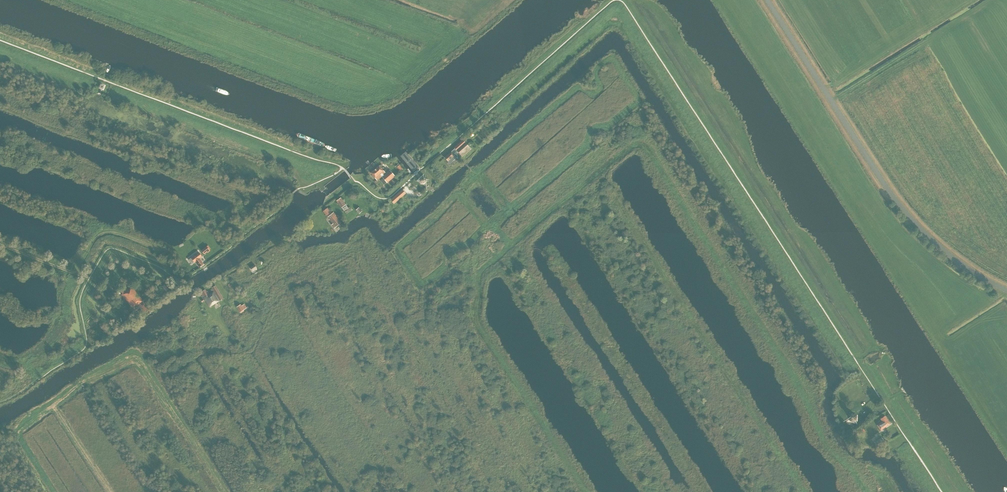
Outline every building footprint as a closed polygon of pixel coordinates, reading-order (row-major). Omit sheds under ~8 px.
[(462,157),(469,150),(471,149),(462,140),(454,148),(455,148),(451,151),(451,152),(445,157),(448,161),(450,164),(457,158),(454,155),(455,155),(453,153),(457,150),(462,157)] [(370,173),(377,181),(382,177),(383,178),(386,182),(387,183),(395,176),(389,169),(385,173),(379,165),(370,173)] [(403,190),(392,200),(395,204),(406,194),(403,190)] [(346,204),(345,205),(341,198),(336,201),(341,208),(344,211),(348,208),(346,204)] [(334,228),(341,223),(333,213),(332,214),(327,208),(323,211),(328,217),(333,224),(331,225),(334,228)] [(195,261),(199,267),(203,264),(199,258),(202,256),(199,253),(191,258),(194,262),(195,261)] [(223,298),(215,285),(212,288),(219,300),(223,298)] [(136,305),(137,305),(142,301),(140,297),(132,286),(121,295),(132,308),(136,305)] [(207,292),(205,289),(202,291),(203,293),(201,294),(209,307),(219,301),(213,291),(209,294),(208,291),(207,292)] [(145,310),(146,312),(149,309),(143,302),(140,304),(140,305),(139,306),(144,311),(145,310)] [(881,430),(890,424),(885,416),(881,419),(883,422),(878,425),(881,430)] [(875,442),(878,446),(885,441),(882,437),(875,442)]
